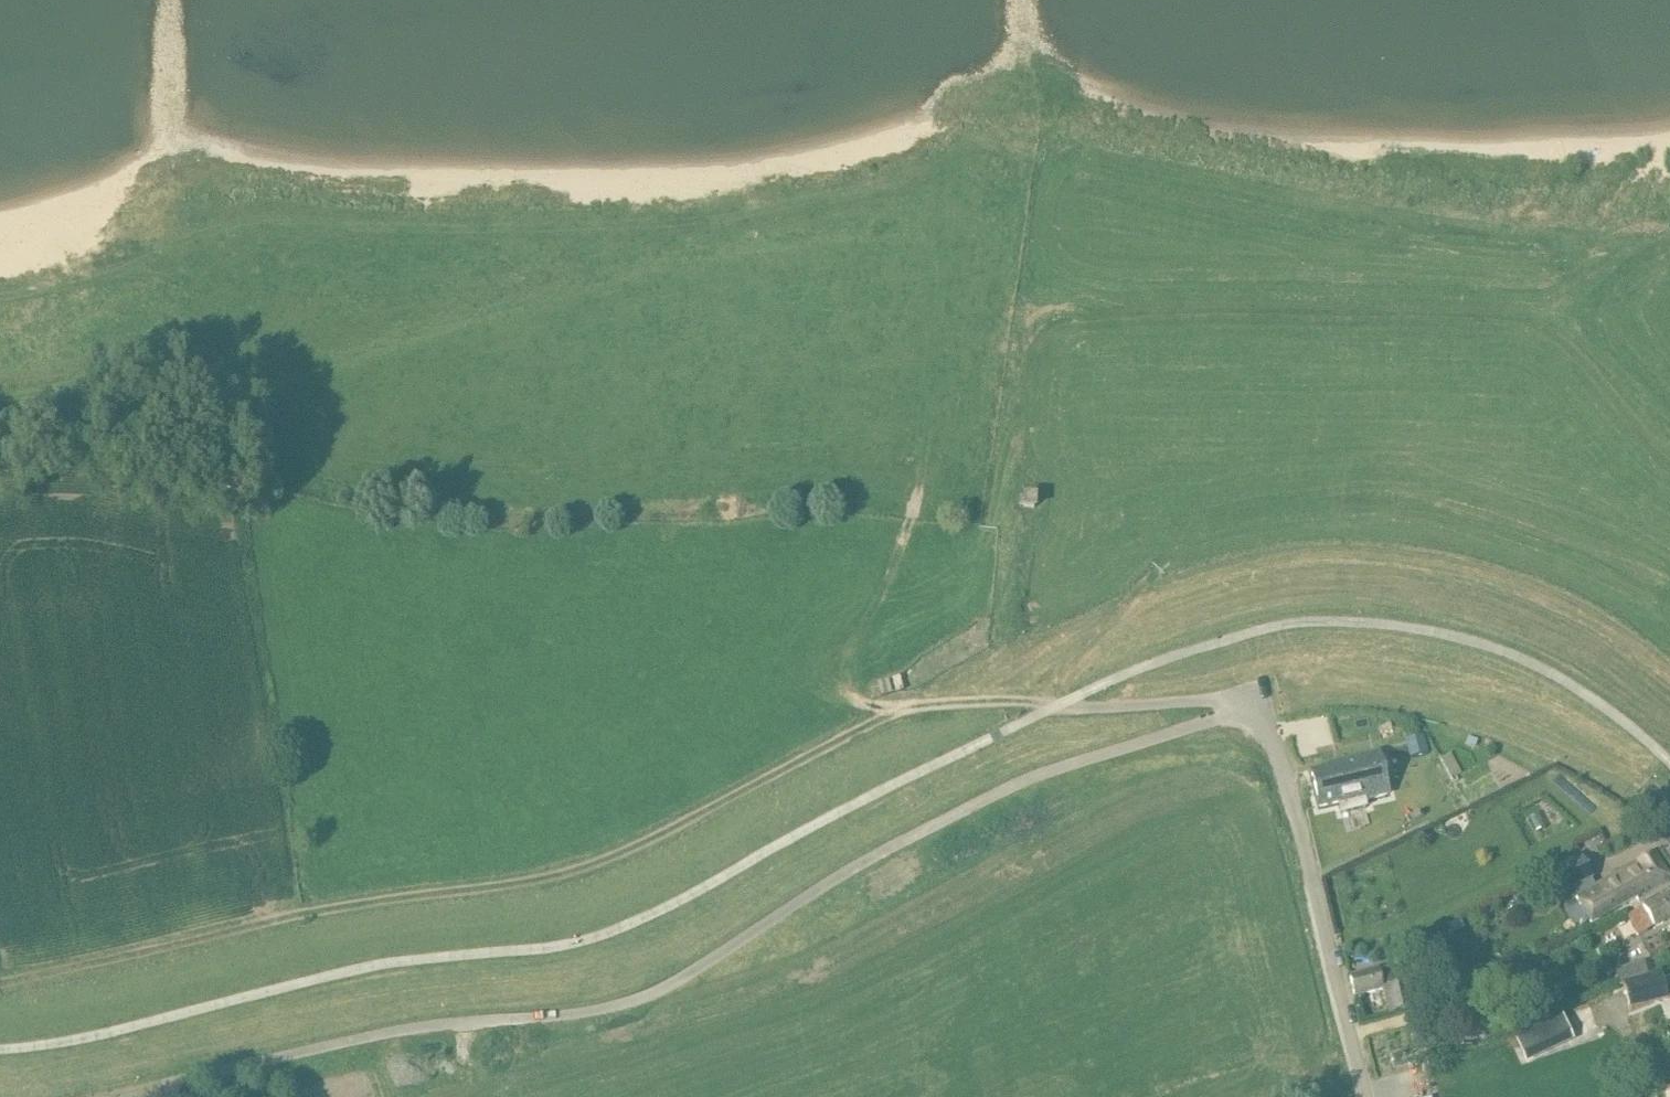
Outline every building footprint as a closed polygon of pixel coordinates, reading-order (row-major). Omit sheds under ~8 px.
[(885,696),(908,691),(905,677),(882,683),(885,696)] [(1427,747),(1423,733),(1405,737),(1409,752),(1427,747)] [(1339,768),(1312,774),(1321,811),(1337,807),(1339,814),(1362,809),(1361,804),(1388,797),(1385,784),(1379,785),(1372,756),(1338,764),(1339,768)] [(1655,852),(1578,899),(1580,902),(1579,903),(1591,927),(1669,878),(1669,876),(1655,852)] [(1538,880),(1549,901),(1573,889),(1578,899),(1595,889),(1591,880),(1593,879),(1582,858),(1538,880)] [(1643,909),(1642,907),(1625,916),(1638,939),(1654,929),(1669,920),(1669,894),(1643,909)] [(1645,961),(1613,970),(1618,985),(1649,975),(1645,961)] [(1395,968),(1351,979),(1356,998),(1382,991),(1387,1016),(1425,1007),(1414,983),(1400,987),(1395,968)] [(1628,1012),(1667,999),(1659,973),(1620,985),(1628,1012)] [(1448,1022),(1456,1041),(1479,1031),(1471,1012),(1448,1022)]
